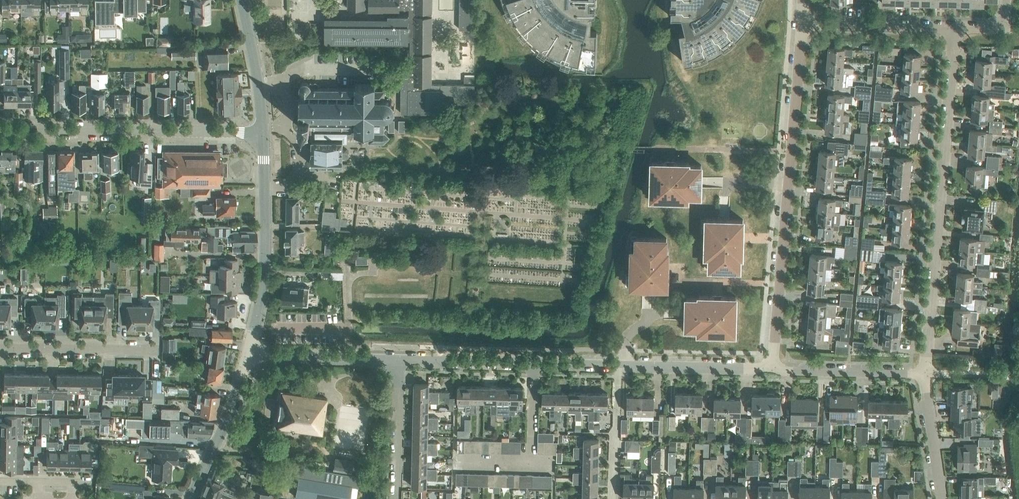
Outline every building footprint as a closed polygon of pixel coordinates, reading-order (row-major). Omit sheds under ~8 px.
[(1,15),(8,15),(10,10),(21,10),(21,0),(1,0),(1,15)] [(21,10),(21,15),(32,15),(39,15),(39,0),(21,0),(21,10)] [(49,14),(56,14),(57,10),(69,10),(68,0),(49,0),(49,14)] [(87,0),(68,0),(69,10),(79,10),(80,14),(87,14),(87,0)] [(94,22),(113,21),(113,9),(122,9),(122,12),(136,11),(136,9),(145,9),(145,0),(94,0),(94,22)] [(193,22),(209,22),(209,0),(193,0),(193,22)] [(388,15),(388,20),(325,20),(325,40),(409,41),(409,71),(401,71),(400,114),(424,113),(441,114),(441,103),(474,104),(474,84),(475,84),(475,76),(464,76),(464,84),(431,84),(432,0),(347,0),(347,8),(364,8),(364,7),(369,7),(369,11),(398,12),(398,10),(409,10),(409,15),(388,15)] [(459,29),(474,29),(474,0),(459,0),(459,29)] [(586,67),(596,68),(596,62),(597,30),(591,30),(591,15),(595,15),(595,7),(596,7),(596,0),(502,0),(505,7),(506,6),(509,14),(514,21),(513,22),(518,29),(519,29),(525,35),(524,36),(530,42),(538,48),(538,47),(545,52),(545,53),(553,57),(553,56),(561,60),(569,62),(569,63),(578,66),(578,65),(586,66),(586,67)] [(679,32),(684,63),(693,61),(701,59),(708,56),(716,52),(723,48),(730,43),(736,37),(742,31),(747,25),(752,18),(756,10),(759,3),(760,0),(671,0),(671,17),(682,17),(685,31),(679,32)] [(63,35),(58,35),(58,43),(69,43),(69,26),(63,26),(63,35)] [(852,55),(852,49),(845,49),(845,48),(828,46),(827,59),(843,60),(844,55),(852,55)] [(879,53),(891,54),(901,55),(901,48),(879,46),(879,53)] [(195,48),(171,49),(171,58),(195,58),(195,48)] [(90,50),(80,50),(80,58),(90,58),(90,50)] [(226,50),(203,50),(203,69),(226,68),(226,50)] [(905,53),(904,66),(920,67),(921,55),(905,53)] [(992,62),(1008,64),(1008,57),(984,54),(984,60),(976,59),(975,72),(991,73),(992,62)] [(69,55),(59,55),(59,77),(69,77),(69,55)] [(826,71),(853,74),(853,68),(843,67),(843,60),(827,59),(826,71)] [(902,78),(919,79),(920,67),(904,66),(903,77),(902,78)] [(134,86),(135,71),(125,71),(125,86),(134,86)] [(841,85),(848,85),(849,74),(853,74),(826,71),(825,84),(841,85)] [(991,73),(975,72),(974,84),(981,85),(981,90),(1005,92),(1005,86),(990,84),(990,78),(995,78),(995,73),(991,73)] [(236,73),(216,74),(217,93),(240,92),(240,84),(237,84),(236,73)] [(106,75),(91,75),(91,88),(106,88),(106,75)] [(895,76),(895,83),(902,83),(901,90),(917,92),(919,79),(902,78),(903,77),(895,76)] [(4,89),(3,105),(16,105),(17,78),(11,78),(11,89),(4,89)] [(23,78),(17,78),(16,105),(30,105),(30,89),(23,89),(23,78)] [(46,107),(59,107),(59,100),(62,100),(62,81),(55,81),(47,81),(47,89),(46,107)] [(177,81),(177,111),(188,111),(188,95),(183,95),(183,81),(177,81)] [(298,88),(298,90),(299,90),(299,97),(298,97),(298,98),(298,99),(299,99),(299,103),(298,103),(298,111),(299,111),(299,116),(298,127),(304,127),(310,127),(310,134),(347,134),(369,135),(369,142),(383,142),(390,137),(389,136),(384,132),(384,119),(385,119),(387,119),(388,119),(389,118),(391,117),(392,117),(393,115),(394,114),(395,112),(395,109),(395,106),(394,105),(393,104),(392,102),(391,101),(389,100),(389,91),(387,91),(387,85),(377,85),(375,85),(375,83),(374,83),(373,84),(357,84),(357,83),(356,83),(356,84),(355,84),(355,85),(356,85),(356,89),(320,89),(315,89),(310,88),(310,87),(309,86),(309,85),(308,84),(307,83),(306,82),(305,82),(302,83),(301,83),(300,85),(299,86),(299,88),(298,88)] [(71,109),(84,110),(85,85),(79,85),(79,93),(72,93),(71,109)] [(136,85),(136,111),(147,111),(147,96),(145,96),(145,85),(136,85)] [(111,86),(111,107),(115,107),(115,109),(124,109),(124,101),(129,101),(129,93),(117,93),(117,86),(111,86)] [(876,86),(875,93),(892,94),(893,88),(888,88),(888,87),(876,86)] [(169,87),(155,87),(155,96),(157,95),(157,111),(169,111),(169,91),(169,87)] [(972,107),(988,108),(994,109),(995,103),(988,102),(989,97),(1004,99),(1005,92),(981,90),(980,95),(973,94),(972,107)] [(218,111),(238,110),(237,98),(240,98),(240,92),(217,93),(218,111)] [(91,93),(91,111),(103,111),(103,93),(91,93)] [(844,108),(844,102),(852,102),(853,96),(845,95),(828,94),(827,106),(844,108)] [(903,113),(919,114),(920,102),(905,100),(904,101),(898,100),(897,112),(903,113)] [(826,118),(849,120),(849,114),(843,114),(844,108),(827,106),(826,118)] [(993,120),(994,109),(988,108),(972,107),(971,119),(990,121),(990,126),(1002,127),(1002,123),(1002,121),(993,120)] [(873,112),(873,122),(880,123),(881,113),(873,112)] [(918,126),(919,114),(903,113),(903,119),(896,118),(896,124),(902,125),(918,126)] [(826,118),(825,131),(842,132),(842,125),(849,126),(849,120),(826,118)] [(897,138),(902,139),(902,137),(917,139),(918,126),(902,125),(902,129),(898,129),(897,138)] [(1001,134),(1002,127),(990,126),(989,132),(970,130),(969,142),(985,143),(991,144),(992,133),(1001,134)] [(855,132),(854,144),(866,145),(867,133),(855,132)] [(347,134),(310,134),(310,140),(312,140),(312,149),(311,149),(311,159),(311,164),(342,165),(342,163),(342,154),(343,140),(347,140),(347,134)] [(819,156),(818,156),(817,157),(817,162),(818,163),(819,163),(834,164),(843,165),(844,153),(848,153),(849,143),(828,141),(827,151),(820,150),(819,156)] [(997,144),(991,144),(985,143),(969,142),(968,154),(984,156),(984,149),(996,150),(997,146),(997,144)] [(870,150),(869,156),(881,157),(882,151),(881,151),(881,146),(870,145),(870,150)] [(4,172),(4,171),(14,171),(15,169),(15,162),(15,150),(0,150),(0,172),(4,172)] [(24,150),(24,181),(31,181),(34,181),(34,179),(42,179),(42,150),(24,150)] [(65,186),(74,186),(73,151),(72,151),(72,150),(58,150),(58,152),(57,152),(57,193),(61,192),(60,186),(65,186)] [(130,163),(128,162),(128,174),(130,174),(130,177),(140,178),(140,186),(151,186),(152,162),(143,162),(144,150),(131,150),(130,163)] [(179,185),(179,151),(163,151),(163,155),(158,155),(158,175),(163,175),(163,185),(170,185),(179,185)] [(219,158),(219,152),(179,151),(179,185),(219,185),(219,179),(221,179),(221,158),(219,158)] [(46,152),(47,192),(55,192),(55,152),(46,152)] [(80,171),(84,171),(84,179),(92,178),(92,170),(98,170),(98,152),(79,153),(80,171)] [(102,153),(102,169),(118,169),(118,152),(102,153)] [(884,157),(883,163),(895,163),(894,169),(910,171),(911,158),(895,157),(888,157),(887,157),(884,157)] [(701,201),(701,194),(700,194),(701,165),(689,164),(689,162),(652,161),(651,198),(652,198),(652,204),(664,204),(664,198),(675,199),(675,200),(701,201)] [(971,184),(981,185),(988,186),(989,173),(998,174),(998,169),(998,168),(1002,169),(1002,163),(999,162),(986,161),(986,167),(967,165),(965,178),(971,179),(971,184)] [(834,164),(819,163),(818,175),(833,176),(834,164)] [(893,176),(887,175),(887,181),(909,183),(910,171),(894,169),(893,176)] [(14,192),(22,192),(23,171),(14,171),(14,192)] [(833,176),(818,175),(817,187),(832,188),(833,181),(843,182),(843,177),(833,176)] [(868,179),(867,190),(866,196),(878,197),(885,198),(886,192),(872,190),(873,180),(868,179)] [(101,192),(110,192),(109,180),(100,180),(101,192)] [(887,181),(886,185),(893,186),(892,194),(908,195),(909,183),(887,181)] [(850,189),(850,195),(861,196),(862,190),(863,184),(852,183),(851,189),(850,189)] [(155,187),(155,197),(164,197),(164,187),(155,187)] [(191,195),(209,195),(209,187),(191,187),(191,195)] [(68,201),(76,201),(78,201),(79,190),(79,188),(72,188),(72,192),(68,192),(68,201)] [(79,190),(78,201),(88,201),(89,190),(79,190)] [(885,198),(878,197),(866,196),(865,203),(885,205),(885,198)] [(235,207),(235,197),(216,198),(216,206),(211,206),(211,205),(204,205),(199,205),(199,213),(205,214),(205,212),(211,212),(211,211),(216,211),(216,215),(233,215),(233,207),(235,207)] [(287,197),(287,223),(300,223),(300,218),(299,218),(300,203),(300,197),(287,197)] [(836,199),(820,198),(818,210),(835,212),(835,211),(835,205),(842,206),(843,200),(836,199)] [(963,215),(962,216),(962,220),(964,220),(964,226),(963,226),(963,227),(964,227),(981,228),(982,228),(982,227),(982,224),(984,224),(985,222),(985,218),(985,216),(983,215),(984,209),(996,210),(996,200),(981,199),(980,209),(966,208),(965,208),(965,209),(965,215),(963,215)] [(911,205),(889,203),(889,209),(895,210),(894,216),(910,218),(911,205)] [(53,222),(57,222),(57,207),(48,207),(42,207),(43,219),(53,219),(53,222)] [(835,211),(835,212),(818,210),(817,222),(834,224),(834,223),(834,216),(840,216),(840,212),(835,211)] [(864,213),(863,225),(869,226),(869,221),(872,221),(873,214),(864,213)] [(894,216),(893,223),(886,222),(886,228),(909,230),(910,218),(894,216)] [(706,242),(705,242),(704,269),(710,269),(710,268),(740,269),(740,256),(742,256),(743,219),(706,218),(706,219),(701,219),(701,231),(706,231),(706,242)] [(834,224),(817,222),(816,239),(825,240),(825,235),(833,236),(833,229),(839,230),(839,223),(834,223),(834,224)] [(232,245),(232,251),(254,251),(256,250),(255,245),(256,245),(256,232),(230,232),(230,226),(215,226),(214,226),(207,226),(207,235),(214,235),(214,236),(227,236),(227,245),(232,245)] [(166,227),(165,227),(165,229),(164,230),(164,233),(165,234),(165,239),(163,239),(163,243),(153,243),(153,259),(164,259),(164,245),(183,246),(183,244),(184,244),(184,241),(200,241),(200,236),(205,236),(205,227),(199,227),(199,228),(166,227)] [(887,240),(908,242),(909,230),(886,228),(882,227),(881,233),(888,234),(887,240)] [(286,229),(286,253),(297,253),(297,244),(304,244),(304,232),(298,231),(298,229),(286,229)] [(980,239),(961,237),(959,249),(979,251),(984,252),(985,240),(992,241),(993,234),(980,233),(980,239)] [(667,287),(668,250),(666,250),(666,238),(637,237),(637,236),(631,236),(630,262),(631,263),(631,273),(625,273),(625,285),(631,285),(631,286),(667,287)] [(846,236),(845,247),(857,248),(858,237),(846,236)] [(862,237),(861,249),(873,250),(874,238),(862,237)] [(209,238),(208,251),(217,252),(218,238),(209,238)] [(857,248),(845,247),(844,258),(856,259),(857,248)] [(873,250),(861,249),(860,260),(865,260),(873,261),(873,250)] [(979,251),(959,249),(958,262),(978,264),(977,269),(989,270),(990,264),(983,263),(984,252),(979,251)] [(809,267),(832,268),(832,267),(830,267),(831,260),(834,260),(834,256),(810,254),(809,267)] [(367,256),(355,256),(356,264),(367,264),(367,256)] [(210,270),(210,276),(241,276),(241,273),(237,273),(237,260),(226,260),(225,266),(219,266),(219,270),(210,270)] [(885,273),(901,274),(902,262),(880,260),(880,266),(886,266),(885,273)] [(831,281),(832,268),(809,267),(808,279),(831,281)] [(958,272),(956,285),(973,286),(973,287),(982,288),(982,281),(973,280),(974,274),(958,272)] [(884,285),(900,286),(901,274),(885,273),(884,285)] [(241,279),(241,276),(210,276),(210,281),(212,281),(211,292),(217,292),(222,292),(225,292),(236,292),(237,279),(241,279)] [(833,281),(831,281),(808,279),(807,291),(823,293),(824,286),(832,287),(833,281)] [(879,296),(861,294),(862,286),(863,286),(863,283),(858,283),(856,300),(869,301),(878,302),(879,296)] [(883,290),(883,297),(899,299),(900,286),(884,285),(884,284),(877,284),(877,289),(883,290)] [(956,285),(955,297),(972,298),(972,292),(981,293),(982,288),(973,287),(973,286),(956,285)] [(310,288),(284,286),(283,303),(308,305),(310,288)] [(88,328),(88,327),(92,327),(93,296),(80,296),(80,293),(73,293),(72,317),(79,317),(79,326),(82,326),(82,328),(88,328)] [(139,327),(140,305),(132,305),(131,300),(131,293),(119,293),(119,313),(127,313),(126,327),(129,327),(129,329),(135,329),(135,327),(139,327)] [(106,297),(93,297),(92,327),(96,327),(96,328),(103,328),(103,327),(105,327),(106,313),(113,313),(113,294),(106,294),(106,297)] [(45,301),(45,304),(44,326),(49,326),(48,327),(55,327),(55,326),(57,326),(58,312),(65,312),(65,299),(65,295),(57,295),(57,297),(45,297),(45,301)] [(736,296),(699,295),(699,297),(687,297),(686,327),(685,327),(685,333),(711,333),(711,332),(722,333),(722,338),(734,338),(734,333),(735,333),(736,296)] [(210,296),(210,306),(217,306),(216,317),(228,317),(228,315),(236,315),(237,302),(224,302),(224,296),(210,296)] [(1,325),(0,327),(7,327),(7,325),(9,325),(10,312),(17,312),(17,298),(6,298),(0,298),(0,325),(1,325)] [(34,327),(40,327),(40,326),(44,326),(45,304),(37,304),(36,299),(25,298),(25,312),(32,312),(31,326),(34,326),(34,327)] [(848,317),(851,317),(852,306),(853,300),(840,299),(840,306),(848,306),(847,309),(846,316),(848,317)] [(140,305),(139,327),(144,327),(144,329),(150,329),(150,327),(152,327),(153,314),(159,314),(159,300),(149,300),(147,305),(140,305)] [(878,302),(869,301),(856,300),(856,307),(877,309),(878,302)] [(810,301),(809,314),(826,315),(831,316),(835,316),(836,304),(827,303),(810,301)] [(886,307),(885,320),(901,321),(902,309),(886,307)] [(954,308),(953,320),(970,321),(971,309),(954,308)] [(831,316),(826,315),(809,314),(808,326),(825,327),(830,327),(831,316)] [(878,331),(900,333),(901,321),(885,320),(884,327),(879,326),(878,331)] [(980,333),(979,333),(980,322),(970,322),(970,321),(953,320),(952,333),(958,333),(957,344),(978,346),(979,335),(980,336),(980,333)] [(855,322),(854,329),(867,330),(868,323),(855,322)] [(830,327),(825,327),(808,326),(807,338),(824,339),(824,333),(833,333),(841,334),(840,339),(837,339),(836,351),(848,352),(850,329),(845,329),(830,327)] [(231,340),(232,329),(189,327),(189,334),(211,335),(211,339),(231,340)] [(878,344),(883,344),(899,346),(900,333),(878,331),(875,331),(874,336),(879,336),(878,344)] [(206,363),(223,365),(225,347),(212,345),(212,344),(202,343),(200,350),(208,351),(206,363)] [(1002,343),(994,343),(993,356),(1001,357),(1002,343)] [(208,370),(206,381),(220,383),(223,365),(206,363),(205,369),(208,370)] [(10,391),(10,398),(15,398),(15,374),(4,373),(4,391),(10,391)] [(26,374),(15,374),(15,398),(19,398),(19,392),(26,392),(26,374)] [(32,398),(36,398),(37,374),(26,374),(26,392),(32,392),(32,398)] [(36,398),(52,398),(52,380),(48,380),(48,374),(37,374),(36,398)] [(68,374),(56,374),(56,381),(52,380),(52,398),(67,399),(68,374)] [(78,392),(78,375),(78,374),(68,374),(67,399),(72,399),(72,392),(78,392)] [(78,374),(78,375),(78,392),(84,393),(84,399),(89,399),(89,375),(78,374)] [(100,375),(89,375),(89,399),(93,399),(93,393),(100,393),(100,375)] [(113,382),(105,382),(105,396),(128,397),(128,375),(113,375),(113,382)] [(150,397),(150,383),(143,383),(143,375),(128,375),(128,397),(150,397)] [(414,384),(414,397),(438,397),(438,392),(428,392),(428,384),(414,384)] [(464,406),(464,413),(470,413),(471,386),(458,386),(457,401),(457,406),(464,406)] [(471,386),(470,413),(476,414),(476,401),(483,402),(484,387),(471,386)] [(497,387),(484,387),(483,402),(483,406),(490,406),(490,414),(496,414),(496,402),(497,387)] [(503,414),(509,414),(509,387),(497,387),(496,402),(503,402),(503,414)] [(522,387),(509,387),(509,414),(514,414),(515,402),(522,402),(522,387)] [(948,387),(948,402),(952,402),(952,410),(972,410),(972,403),(972,388),(968,388),(955,387),(952,387),(948,387)] [(293,432),(293,431),(321,435),(325,409),(324,408),(325,398),(280,391),(275,428),(291,431),(293,432)] [(160,402),(160,392),(152,392),(152,402),(160,402)] [(197,392),(196,402),(217,405),(219,395),(197,392)] [(550,407),(550,419),(555,419),(556,392),(543,392),(542,406),(550,407)] [(561,407),(568,407),(568,392),(556,392),(555,419),(561,419),(561,407)] [(575,419),(581,419),(581,412),(582,393),(568,392),(568,407),(568,412),(575,412),(575,419)] [(588,412),(588,419),(594,419),(594,393),(582,393),(581,412),(588,412)] [(607,393),(594,393),(594,419),(594,424),(599,424),(599,419),(600,407),(607,408),(607,393)] [(675,414),(681,414),(681,410),(689,410),(689,393),(676,393),(675,414)] [(696,414),(702,414),(702,394),(689,393),(689,410),(696,410),(696,414)] [(766,395),(752,395),(752,416),(759,416),(760,413),(766,413),(766,395)] [(780,395),(766,395),(766,413),(774,413),(774,415),(779,415),(780,395)] [(824,425),(823,440),(830,441),(831,423),(831,419),(843,419),(843,395),(835,395),(835,396),(830,396),(830,410),(824,410),(824,425)] [(852,395),(843,395),(843,419),(856,420),(856,397),(852,397),(852,395)] [(640,396),(627,396),(627,413),(640,413),(640,396)] [(654,397),(640,396),(640,413),(653,413),(654,397)] [(438,397),(414,397),(413,410),(428,410),(428,403),(438,403),(438,397)] [(714,398),(714,415),(727,415),(727,398),(714,398)] [(746,439),(746,441),(746,418),(740,418),(740,415),(741,398),(727,398),(727,415),(737,416),(737,424),(738,425),(740,425),(739,431),(741,431),(741,439),(746,439)] [(791,399),(791,422),(791,423),(804,423),(805,399),(797,399),(791,399)] [(805,399),(804,423),(817,423),(818,400),(813,400),(813,399),(805,399)] [(876,415),(876,427),(882,427),(882,415),(882,400),(869,400),(868,414),(876,415)] [(894,400),(882,400),(882,415),(888,415),(888,427),(894,427),(894,400)] [(894,427),(900,427),(900,415),(907,415),(908,401),(894,400),(894,427)] [(195,406),(194,406),(193,413),(200,414),(200,413),(216,415),(217,405),(196,402),(195,406)] [(161,408),(161,418),(179,419),(179,409),(161,408)] [(428,417),(428,410),(413,410),(413,422),(438,423),(438,417),(428,417)] [(952,410),(951,417),(954,417),(954,432),(958,432),(958,438),(969,438),(969,432),(974,432),(980,432),(981,417),(978,417),(978,410),(972,410),(952,410)] [(23,434),(23,429),(17,429),(17,423),(21,423),(21,417),(5,416),(5,422),(0,422),(0,434),(23,434)] [(101,418),(100,432),(109,432),(109,418),(101,418)] [(182,433),(182,436),(208,438),(215,422),(202,421),(199,421),(199,423),(190,422),(190,420),(183,420),(149,419),(144,419),(144,436),(149,436),(149,437),(149,441),(167,442),(167,437),(169,437),(169,431),(175,432),(175,433),(182,433)] [(438,428),(438,423),(413,422),(413,435),(427,435),(428,428),(438,428)] [(538,442),(544,443),(550,443),(554,443),(554,434),(538,433),(538,442)] [(17,445),(17,438),(23,438),(23,434),(0,434),(0,444),(17,445)] [(413,435),(413,448),(438,448),(438,443),(427,443),(427,435),(413,435)] [(584,447),(573,446),(573,452),(598,452),(598,439),(586,439),(584,439),(584,447)] [(625,440),(625,451),(639,451),(640,440),(625,440)] [(53,467),(58,467),(58,443),(58,441),(55,441),(55,443),(53,443),(47,443),(47,449),(46,467),(48,467),(48,469),(53,469),(53,467)] [(80,443),(79,468),(90,468),(90,463),(97,464),(97,443),(91,443),(90,442),(89,441),(85,441),(84,442),(83,443),(80,443)] [(62,443),(58,443),(58,467),(68,468),(69,450),(62,449),(62,443)] [(69,443),(69,450),(68,468),(79,468),(80,443),(69,443)] [(708,457),(709,449),(709,443),(696,443),(695,449),(704,449),(703,457),(708,457)] [(23,456),(23,451),(17,451),(17,445),(0,444),(0,455),(23,456)] [(139,456),(152,457),(152,464),(153,464),(152,479),(170,480),(171,469),(169,469),(169,463),(176,463),(177,450),(154,449),(154,445),(140,444),(139,456)] [(958,446),(958,470),(976,470),(976,444),(968,444),(968,447),(958,446)] [(438,454),(438,448),(413,448),(412,461),(427,461),(427,454),(438,454)] [(654,452),(654,455),(652,455),(652,472),(660,472),(661,449),(657,449),(654,452)] [(583,465),(598,465),(598,452),(573,452),(573,457),(583,458),(583,465)] [(23,458),(23,456),(0,455),(0,466),(4,467),(4,473),(23,473),(23,465),(24,463),(24,459),(23,458)] [(245,457),(244,463),(243,466),(252,468),(254,459),(245,457)] [(331,459),(331,462),(330,469),(347,472),(349,462),(331,459)] [(258,461),(256,470),(273,472),(274,464),(258,461)] [(412,461),(412,474),(437,474),(437,468),(427,468),(427,461),(412,461)] [(573,477),(598,478),(598,465),(583,465),(583,472),(573,472),(573,477)] [(324,480),(325,471),(299,466),(294,497),(303,498),(309,498),(314,498),(317,479),(324,480)] [(225,472),(216,468),(211,479),(208,478),(200,497),(205,498),(242,498),(224,490),(227,483),(222,480),(225,472)] [(324,480),(363,487),(365,477),(325,471),(324,480)] [(437,480),(437,474),(412,474),(412,487),(427,487),(427,480),(437,480)] [(624,474),(624,498),(639,498),(639,479),(631,479),(631,474),(624,474)] [(639,479),(639,498),(653,498),(654,475),(647,474),(647,479),(639,479)] [(675,475),(674,498),(689,498),(689,487),(681,487),(682,475),(675,475)] [(731,484),(724,484),(724,476),(717,476),(716,498),(731,498),(731,484)] [(746,476),(739,476),(739,484),(731,484),(731,498),(745,498),(746,476)] [(961,482),(961,496),(980,496),(980,495),(977,495),(978,483),(984,483),(984,476),(978,476),(973,476),(961,476),(961,482)] [(583,490),(597,491),(598,478),(573,477),(573,483),(583,483),(583,490)] [(800,498),(815,498),(815,486),(807,486),(807,477),(800,477),(800,498)] [(896,478),(884,477),(884,498),(913,498),(913,488),(899,488),(899,482),(896,482),(896,478)] [(815,486),(815,498),(829,498),(830,478),(822,478),(822,486),(815,486)] [(324,480),(317,479),(314,498),(355,498),(356,490),(350,490),(351,486),(363,488),(363,487),(324,480)] [(689,487),(689,498),(703,498),(704,479),(697,479),(697,487),(689,487)] [(773,498),(787,498),(787,481),(788,479),(779,479),(779,481),(773,481),(773,489),(773,498)] [(758,498),(773,498),(773,489),(773,481),(766,481),(759,481),(758,498)] [(125,490),(143,491),(142,498),(169,498),(169,497),(161,496),(161,495),(151,494),(151,490),(143,489),(144,485),(143,485),(111,483),(111,487),(125,488),(125,490)] [(842,498),(857,498),(857,490),(849,490),(850,483),(842,483),(842,498)] [(857,498),(871,498),(872,483),(865,483),(864,483),(864,491),(857,490),(857,498)] [(276,493),(269,492),(269,493),(257,491),(251,490),(250,490),(248,498),(275,498),(276,493)] [(597,491),(583,490),(582,498),(572,497),(572,498),(597,498),(597,491)]
